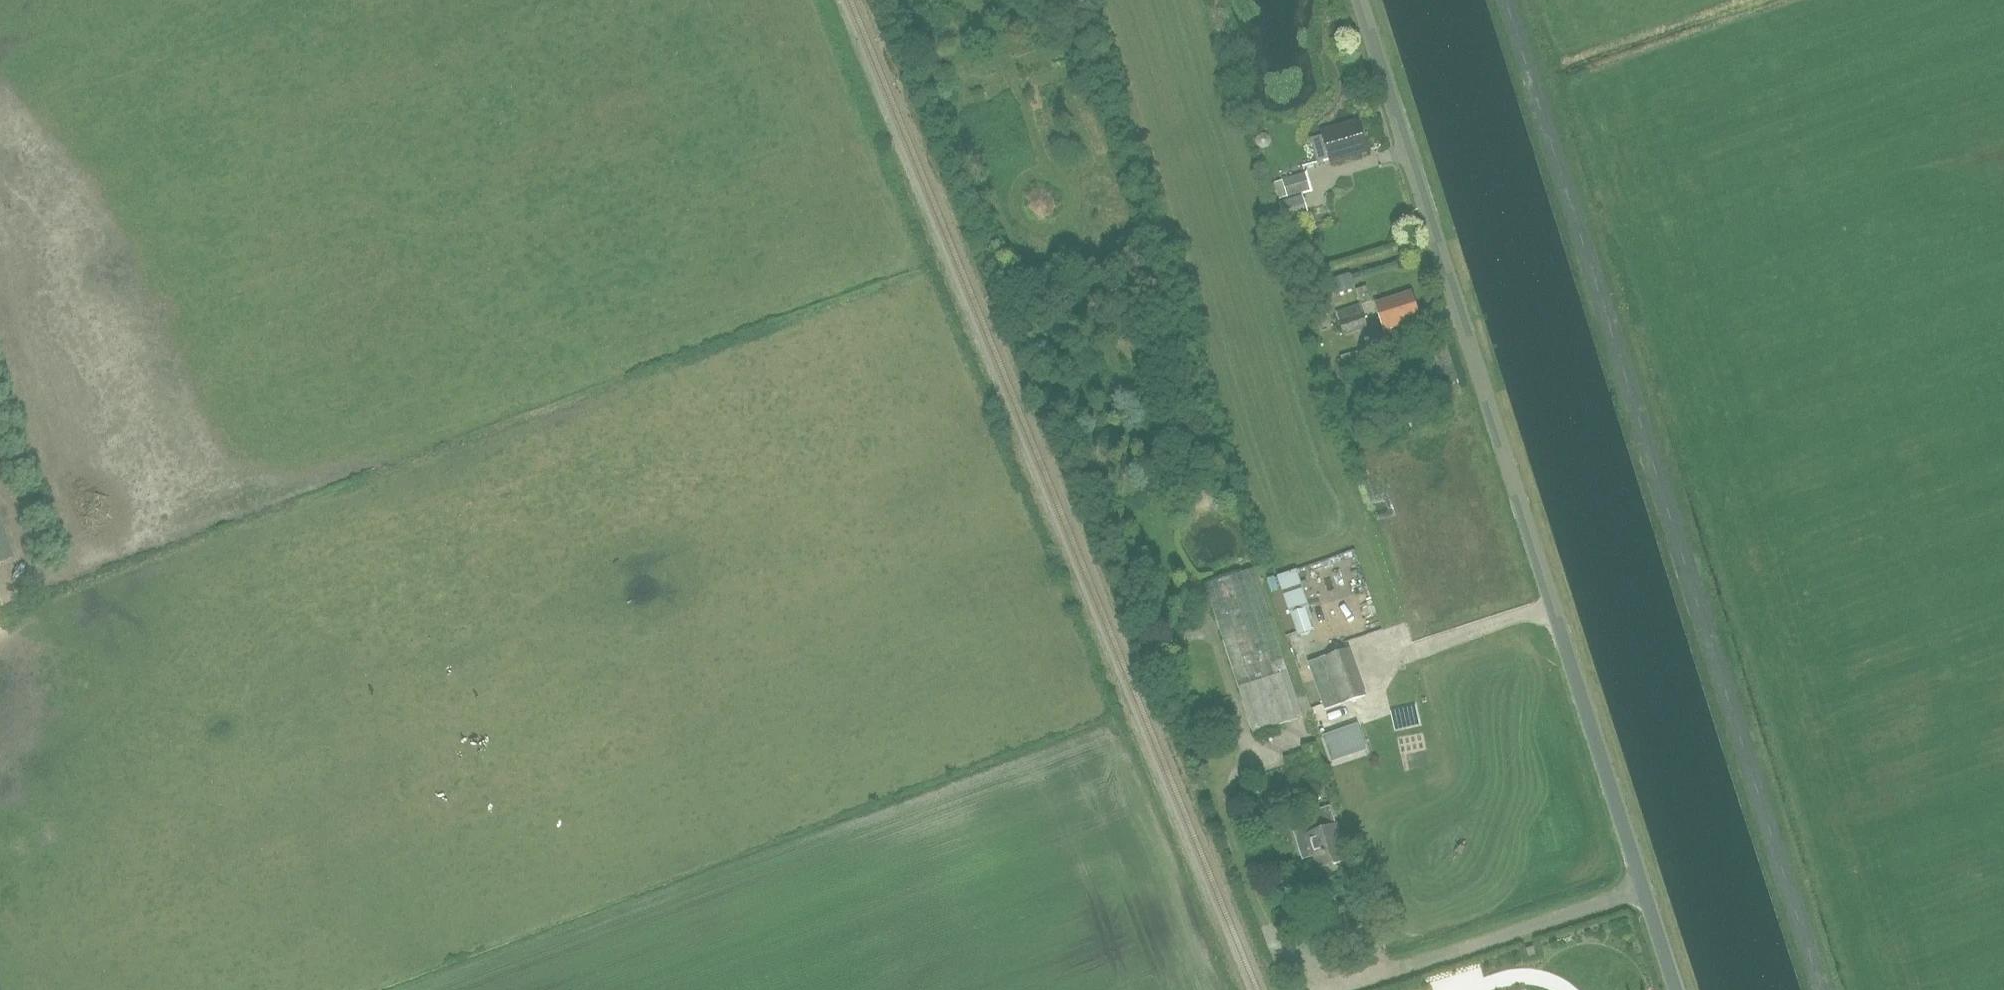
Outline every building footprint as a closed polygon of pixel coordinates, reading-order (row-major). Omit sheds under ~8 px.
[(1331,161),(1367,151),(1359,120),(1323,130),(1324,133),(1311,137),(1317,160),(1330,157),(1331,161)] [(1279,199),(1288,196),(1311,189),(1306,173),(1283,180),(1274,182),(1279,199)] [(1285,219),(1308,211),(1303,196),(1280,203),(1285,219)] [(1332,306),(1342,303),(1340,294),(1355,289),(1351,274),(1334,279),(1334,281),(1326,283),(1325,281),(1321,282),(1324,292),(1328,291),(1332,306)] [(1411,291),(1376,303),(1385,330),(1420,318),(1411,291)] [(1368,327),(1360,303),(1336,311),(1345,336),(1368,327)] [(1372,357),(1369,348),(1341,356),(1344,366),(1372,357)] [(1284,595),(1290,613),(1306,608),(1309,607),(1297,570),(1278,576),(1281,587),(1284,595)] [(1290,613),(1298,636),(1314,631),(1306,608),(1290,613)] [(1325,709),(1366,694),(1349,648),(1309,662),(1325,709)] [(1324,737),(1332,761),(1365,749),(1357,726),(1324,737)] [(1347,858),(1336,824),(1330,806),(1314,811),(1315,816),(1292,823),(1300,850),(1311,846),(1318,868),(1347,858)] [(1529,956),(1536,954),(1534,946),(1526,949),(1529,956)] [(1432,986),(1432,989),(1471,989),(1469,981),(1432,986)]
